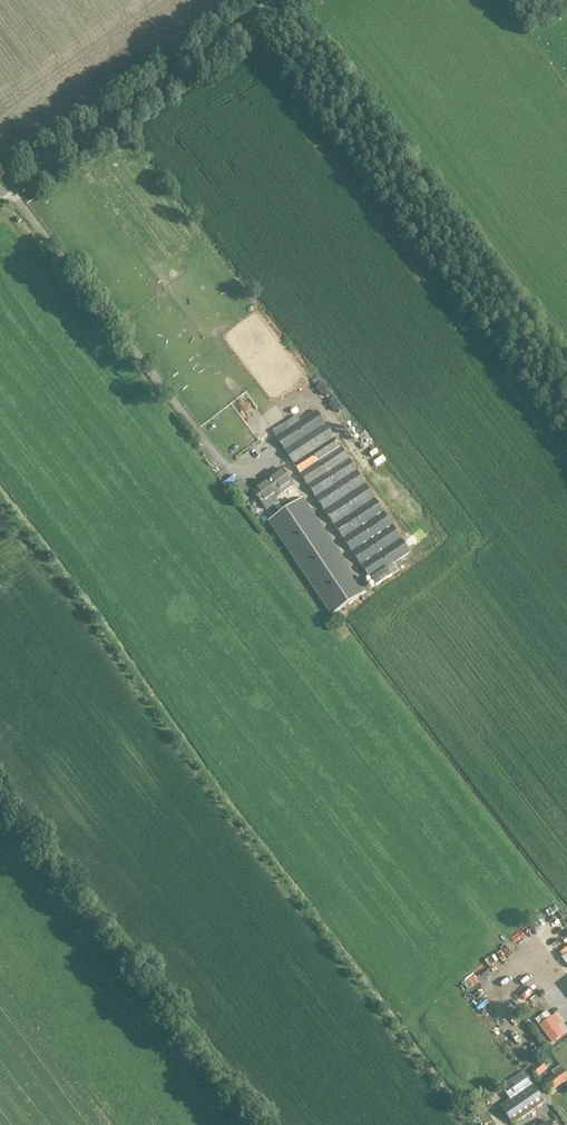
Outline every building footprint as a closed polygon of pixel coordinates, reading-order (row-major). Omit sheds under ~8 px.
[(271,428),(289,419),(285,412),(267,421),(271,428)] [(291,459),(334,436),(329,427),(296,445),(294,440),(325,423),(321,415),(279,438),(291,459)] [(337,439),(313,450),(317,458),(340,446),(337,439)] [(305,480),(349,458),(345,451),(301,473),(305,480)] [(299,471),(317,459),(313,453),(295,464),(299,471)] [(332,480),(356,470),(353,463),(329,472),(332,480)] [(279,502),(276,497),(294,484),(282,469),(261,485),(253,491),(268,511),(279,502)] [(324,507),(365,482),(359,473),(319,497),(324,507)] [(329,476),(309,485),(313,493),(332,484),(329,476)] [(239,499),(249,490),(241,479),(231,488),(239,499)] [(370,488),(331,508),(372,587),(395,575),(389,563),(410,552),(396,526),(393,527),(385,511),(384,512),(379,501),(357,512),(354,507),(374,497),(370,488)] [(276,513),(269,518),(275,527),(286,545),(292,545),(294,544),(295,537),(293,536),(291,533),(282,532),(274,520),(283,521),(285,507),(295,522),(297,510),(299,513),(307,514),(310,512),(311,507),(303,496),(297,495),(297,502),(290,501),(276,510),(276,513)] [(496,971),(506,963),(501,957),(506,953),(502,948),(487,960),(496,971)] [(476,965),(485,975),(492,968),(484,959),(476,965)] [(464,976),(471,986),(483,977),(475,967),(464,976)] [(478,994),(499,978),(495,972),(474,989),(478,994)] [(418,973),(409,978),(412,983),(421,978),(418,973)] [(498,991),(507,982),(503,978),(494,987),(498,991)] [(493,988),(481,999),(485,1004),(498,993),(493,988)] [(555,1015),(552,1017),(547,1011),(535,1020),(553,1044),(566,1033),(566,1030),(555,1015)] [(537,1079),(548,1070),(542,1062),(531,1070),(537,1079)] [(566,1080),(566,1075),(561,1066),(553,1072),(555,1075),(543,1085),(549,1094),(566,1080)] [(546,1103),(524,1071),(501,1086),(511,1101),(501,1108),(512,1124),(514,1124),(546,1103)] [(553,1121),(550,1111),(524,1121),(525,1124),(542,1124),(553,1121)]
